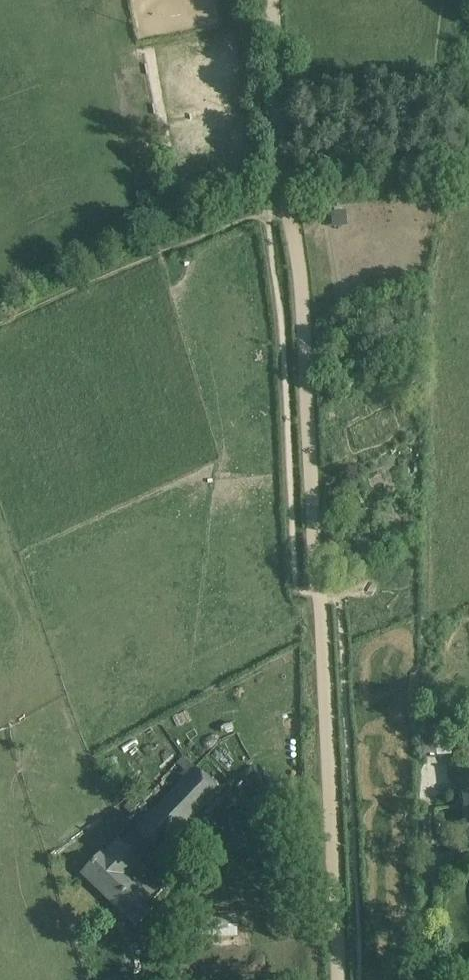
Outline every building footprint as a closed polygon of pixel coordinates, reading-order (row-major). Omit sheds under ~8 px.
[(162,857),(200,817),(198,814),(220,792),(182,757),(161,779),(173,791),(132,830),(162,857)] [(468,804),(468,779),(460,780),(463,805),(468,804)] [(156,905),(126,876),(140,862),(118,840),(105,854),(103,853),(82,874),(134,927),(156,905)] [(209,916),(210,939),(238,937),(236,915),(209,916)]
